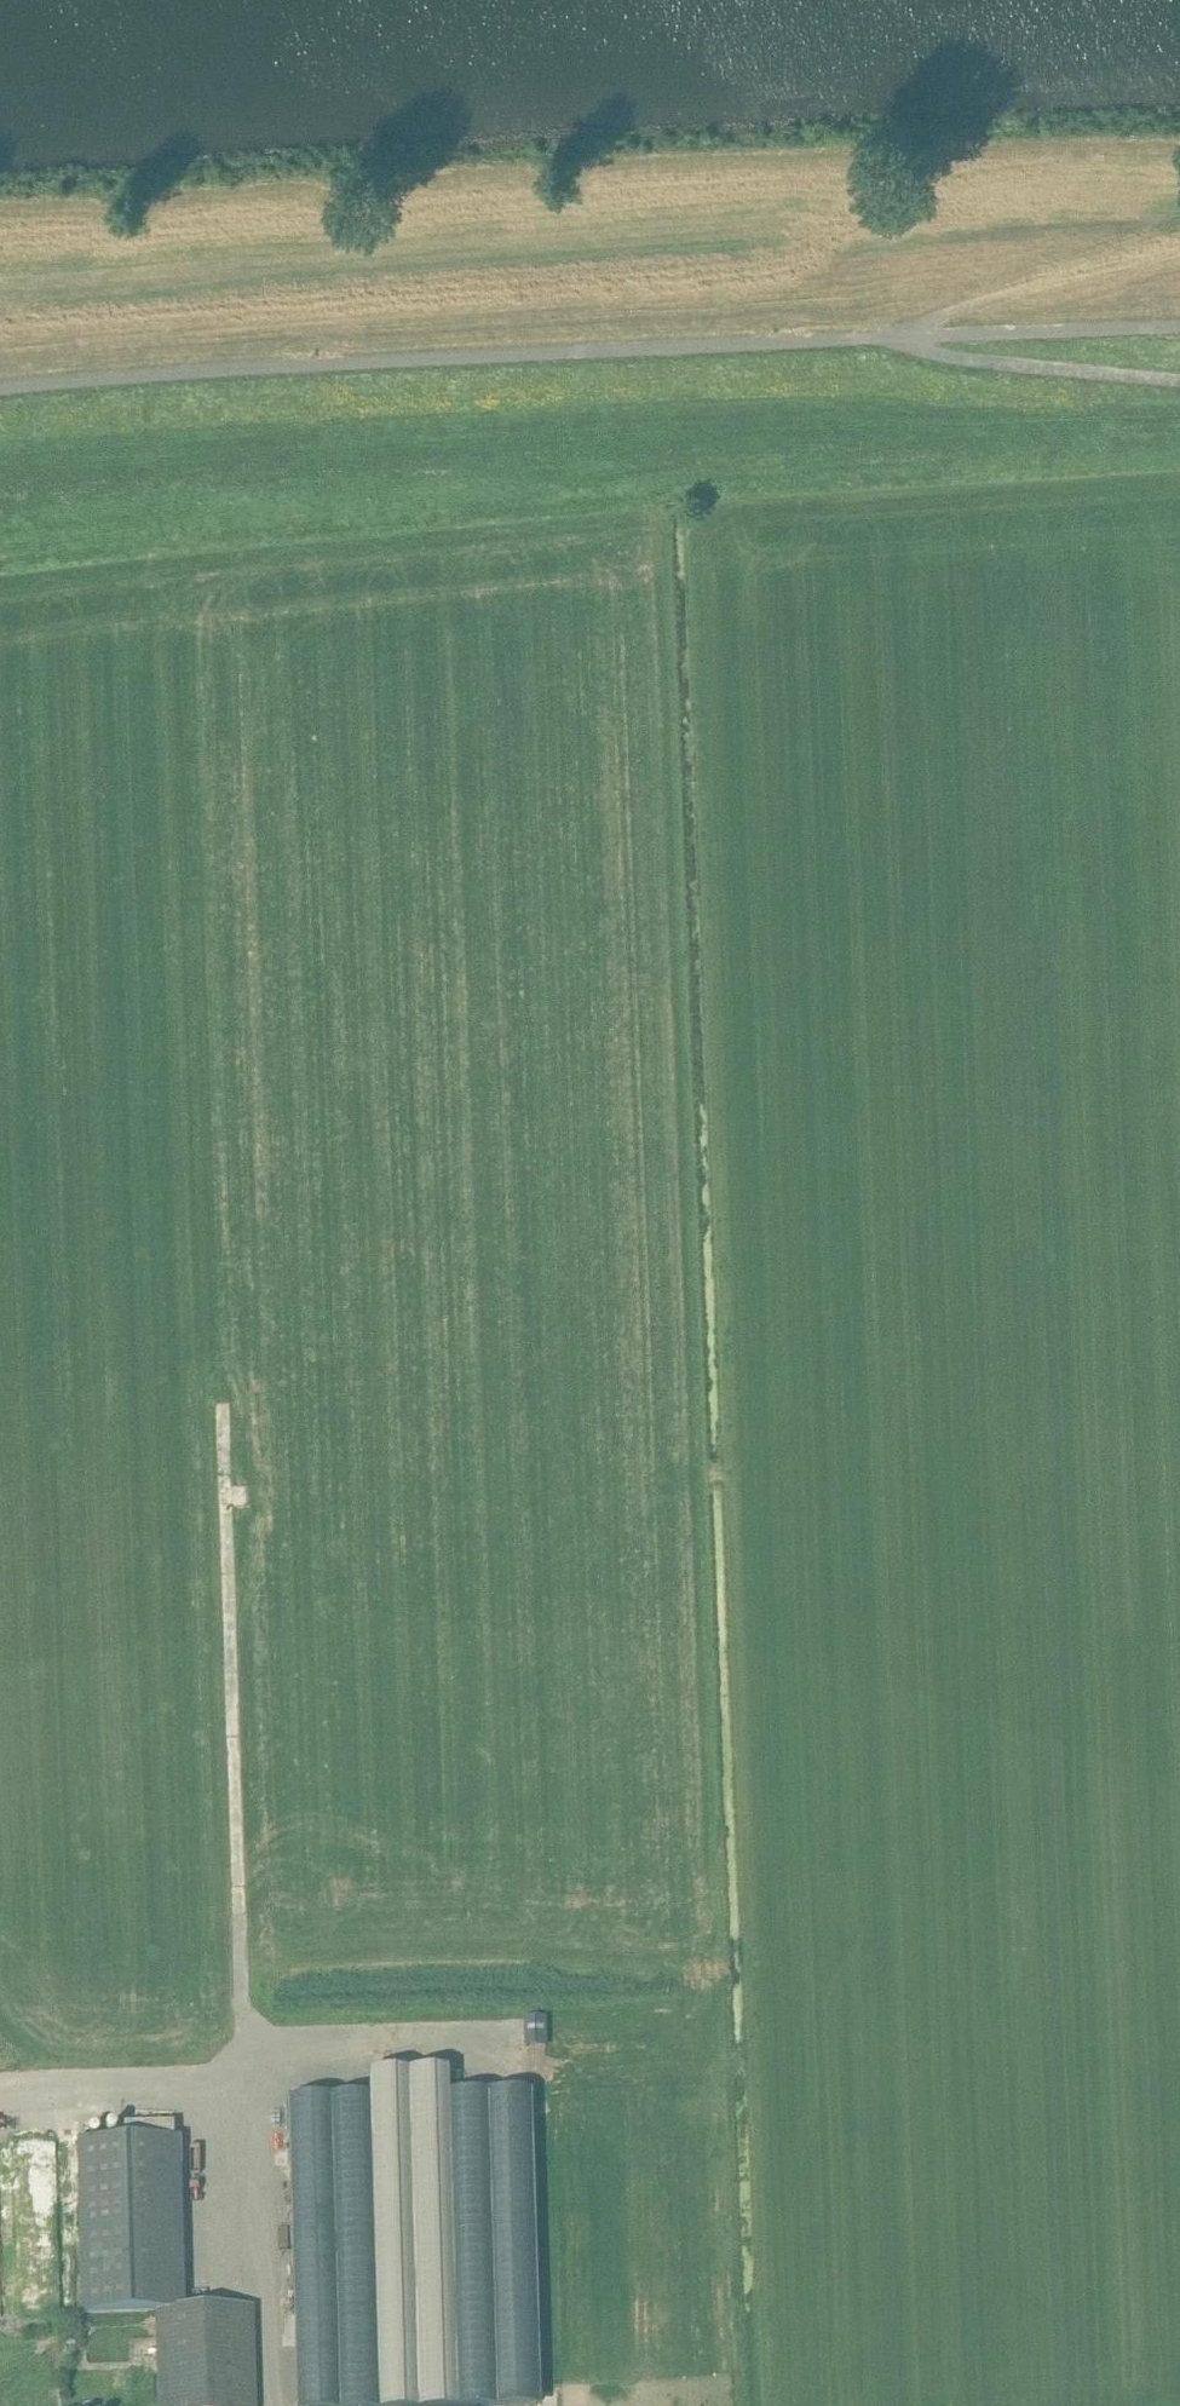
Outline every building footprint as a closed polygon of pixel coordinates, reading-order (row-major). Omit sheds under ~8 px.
[(523,2044),(544,2045),(545,2016),(524,2016),(523,2044)] [(295,2101),(304,2405),(537,2405),(528,2093),(450,2095),(449,2071),(371,2074),(372,2098),(295,2101)] [(79,2140),(84,2311),(157,2308),(157,2311),(186,2310),(181,2137),(79,2140)] [(160,2405),(255,2405),(255,2391),(252,2308),(241,2309),(186,2310),(157,2311),(160,2405)]
